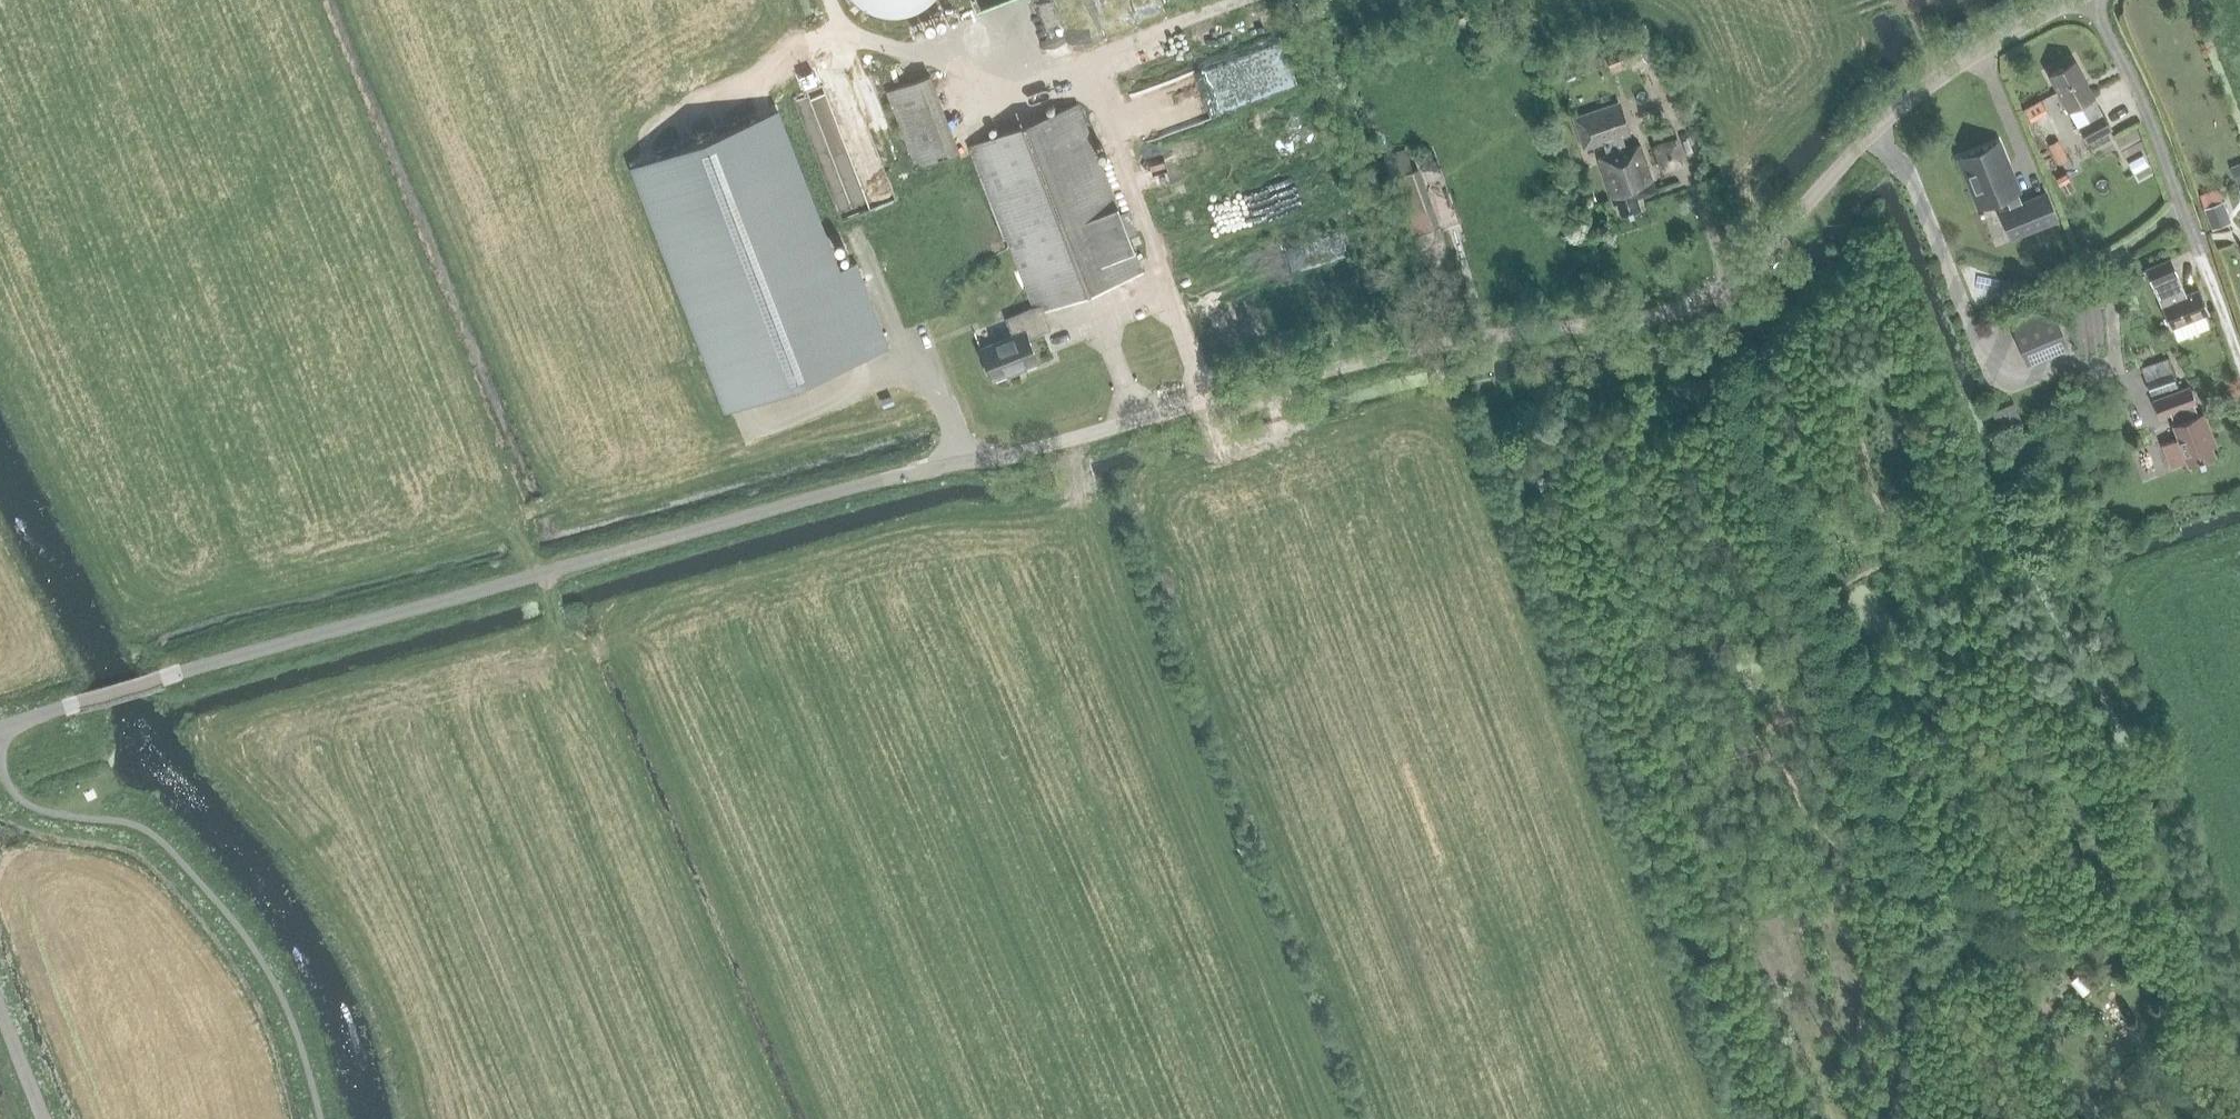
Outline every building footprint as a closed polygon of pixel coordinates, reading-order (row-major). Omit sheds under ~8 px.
[(939,6),(939,0),(846,0),(847,12),(939,6)] [(2093,94),(2075,60),(2049,74),(2067,107),(2076,102),(2087,122),(2077,127),(2086,143),(2112,129),(2104,114),(2100,116),(2090,96),(2093,94)] [(882,86),(910,161),(952,146),(924,71),(882,86)] [(849,75),(799,93),(841,215),(891,198),(849,75)] [(1572,117),(1583,149),(1604,142),(1608,155),(1598,158),(1614,204),(1617,203),(1621,216),(1640,209),(1636,197),(1655,191),(1640,144),(1625,149),(1620,137),(1628,134),(1618,102),(1572,117)] [(1033,307),(1003,319),(1010,336),(976,349),(988,382),(1004,376),(1005,378),(1024,371),(1023,368),(1037,363),(1028,339),(1050,330),(1042,309),(1142,271),(1078,104),(971,145),(1033,307)] [(885,345),(855,262),(835,269),(777,109),(638,159),(726,403),(885,345)] [(2123,160),(2149,149),(2137,120),(2111,131),(2123,160)] [(1655,151),(1662,171),(1669,169),(1683,164),(1676,143),(1674,143),(1671,135),(1654,141),(1657,150),(1655,151)] [(2015,191),(2017,190),(1998,140),(1958,155),(1978,205),(2005,195),(2009,207),(1999,211),(2009,236),(2055,218),(2045,193),(2020,203),(2015,191)] [(2230,167),(2236,185),(2239,183),(2239,163),(2230,167)] [(1592,190),(1581,194),(1584,204),(1595,199),(1592,190)] [(2223,200),(2203,207),(2211,228),(2231,221),(2223,200)] [(2142,269),(2169,328),(2171,327),(2177,339),(2207,325),(2202,313),(2207,311),(2196,288),(2183,294),(2166,258),(2142,269)] [(2050,306),(2010,322),(2024,357),(2064,341),(2050,306)] [(2141,367),(2150,395),(2176,386),(2167,358),(2141,367)] [(2178,438),(2161,444),(2169,466),(2186,460),(2188,464),(2215,454),(2212,445),(2217,444),(2204,410),(2198,412),(2193,401),(2196,400),(2189,383),(2152,397),(2159,414),(2170,410),(2175,421),(2172,422),(2178,438)]
